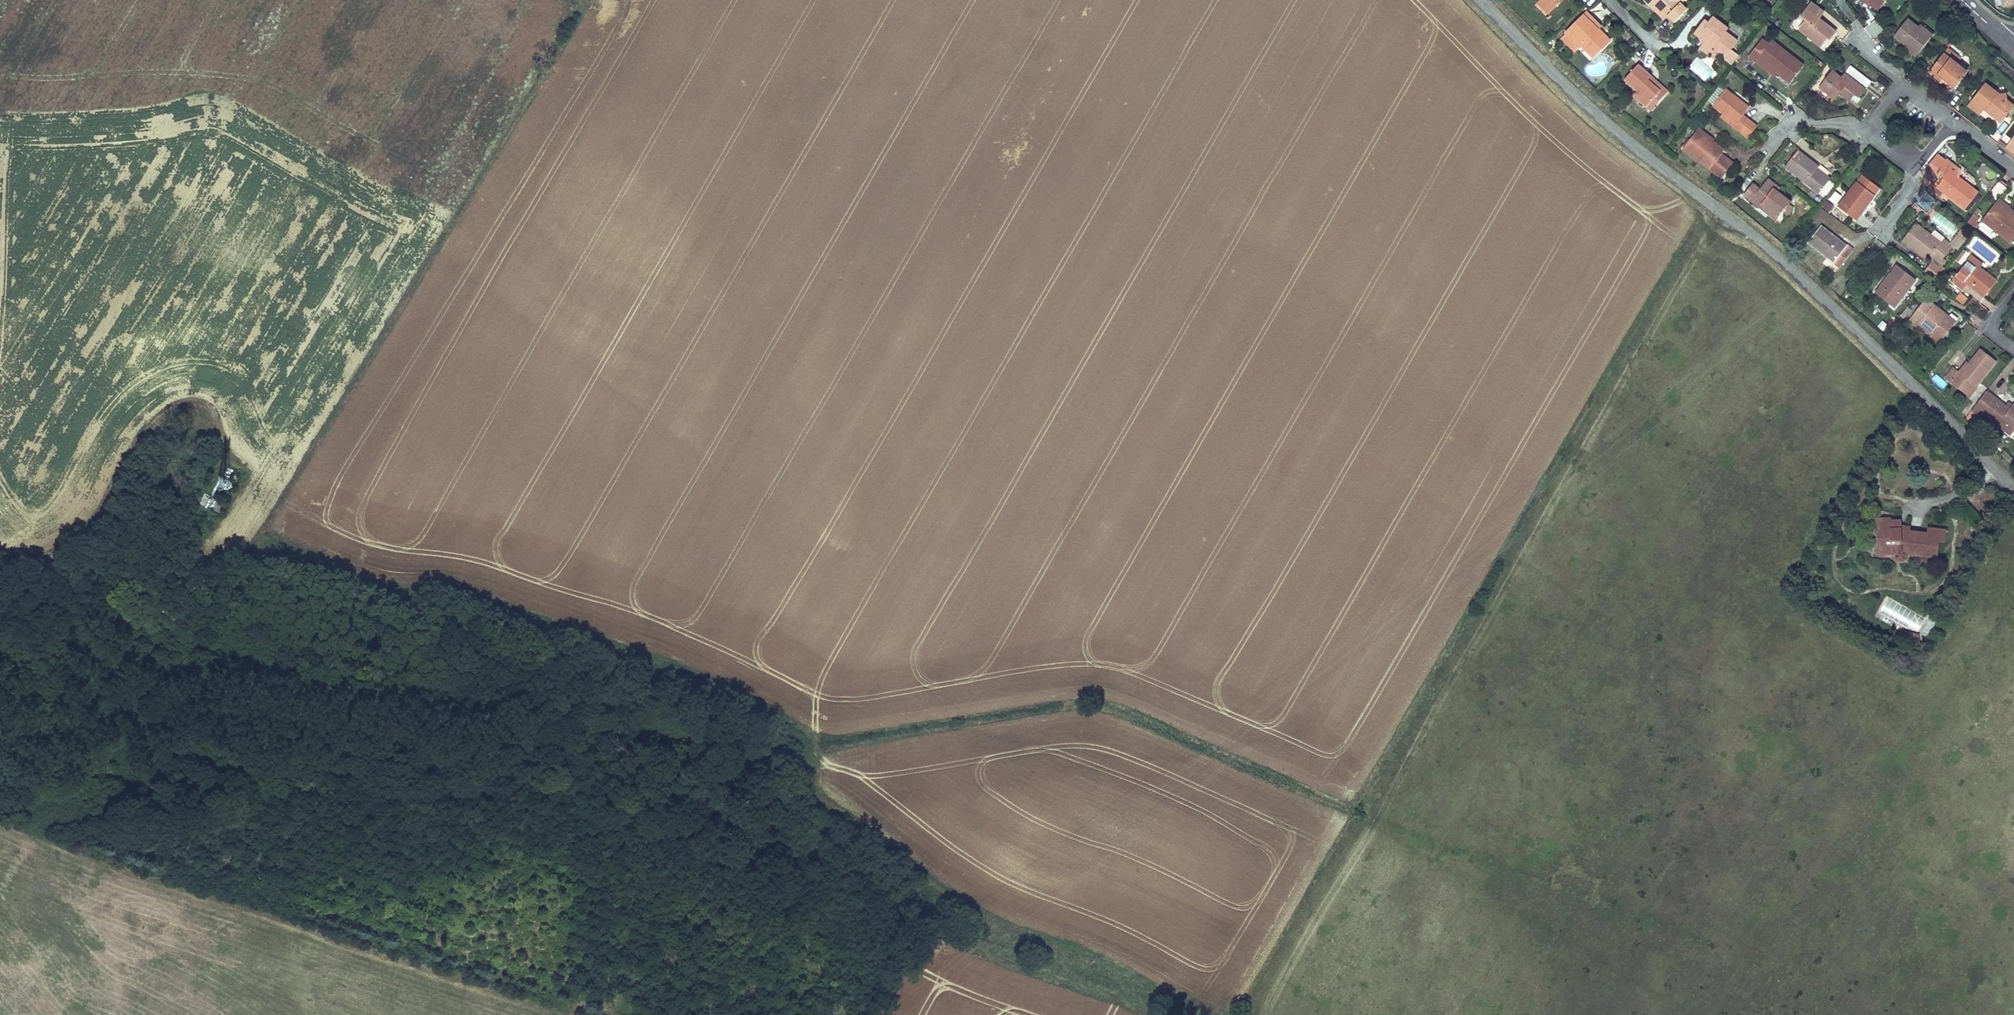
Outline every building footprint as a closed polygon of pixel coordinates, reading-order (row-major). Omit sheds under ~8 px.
[(1548,18),(1565,0),(1536,0),(1539,3),(1536,7),(1548,18)] [(1687,10),(1681,4),(1685,0),(1642,0),(1649,6),(1652,4),(1666,18),(1667,17),(1673,23),(1687,10)] [(1890,0),(1873,0),(1875,1),(1872,5),(1882,12),(1890,0)] [(2003,11),(2013,9),(2013,0),(2000,0),(2003,11)] [(1825,12),(1812,2),(1800,17),(1805,21),(1797,30),(1820,48),(1827,39),(1830,41),(1837,32),(1820,19),(1825,12)] [(1649,6),(1663,20),(1666,18),(1652,4),(1649,6)] [(1587,12),(1584,14),(1599,29),(1602,26),(1587,12)] [(1593,59),(1611,41),(1599,29),(1584,14),(1564,34),(1578,48),(1579,49),(1581,47),(1593,59)] [(1704,20),(1693,34),(1704,42),(1698,50),(1724,54),(1724,60),(1731,66),(1739,56),(1731,50),(1738,41),(1726,32),(1729,28),(1713,17),(1708,23),(1704,20)] [(1933,33),(1922,25),(1919,28),(1908,20),(1895,38),(1918,55),(1933,33)] [(1560,39),(1574,53),(1578,48),(1564,34),(1560,39)] [(1804,65),(1772,40),(1769,44),(1763,39),(1748,57),(1756,63),(1758,60),(1775,74),(1789,84),(1804,65)] [(1947,50),(1929,74),(1937,80),(1940,76),(1957,89),(1969,74),(1958,66),(1961,61),(1947,50)] [(1815,58),(1812,62),(1821,69),(1824,65),(1815,58)] [(1756,63),(1773,76),(1775,74),(1758,60),(1756,63)] [(1632,97),(1646,108),(1656,97),(1660,100),(1664,96),(1649,82),(1653,78),(1638,65),(1624,81),(1637,92),(1632,97)] [(1833,70),(1819,88),(1835,101),(1839,95),(1848,103),(1851,99),(1857,104),(1861,99),(1859,98),(1866,89),(1865,89),(1871,82),(1851,66),(1841,77),(1833,70)] [(1880,76),(1877,81),(1886,88),(1889,83),(1880,76)] [(1668,91),(1653,78),(1649,82),(1664,96),(1668,91)] [(1970,108),(1980,115),(1984,110),(2003,123),(2013,107),(2007,102),(2005,95),(1999,96),(1986,86),(1970,108)] [(1708,101),(1713,105),(1725,91),(1719,87),(1708,101)] [(1713,105),(1712,107),(1722,114),(1724,112),(1736,121),(1732,127),(1748,139),(1757,126),(1743,115),(1750,107),(1726,89),(1725,91),(1713,105)] [(1650,112),(1660,100),(1656,97),(1646,108),(1650,112)] [(1720,118),(1732,127),(1736,121),(1724,112),(1722,114),(1720,118)] [(1699,128),(1690,140),(1695,144),(1702,135),(1712,142),(1713,141),(1714,140),(1699,128)] [(1682,150),(1721,180),(1734,163),(1722,154),(1725,150),(1713,141),(1712,142),(1702,135),(1695,144),(1690,140),(1682,150)] [(1819,194),(1831,178),(1817,168),(1819,166),(1798,150),(1784,168),(1819,194)] [(1939,179),(1933,186),(1964,210),(1978,192),(1959,177),(1961,169),(1947,159),(1946,160),(1937,154),(1928,166),(1939,179)] [(1881,189),(1862,175),(1837,207),(1856,221),(1881,189)] [(1753,183),(1743,196),(1760,209),(1762,207),(1778,219),(1782,213),(1789,204),(1791,201),(1778,192),(1781,188),(1768,179),(1761,189),(1753,183)] [(1998,183),(1994,191),(2002,195),(2006,188),(1998,183)] [(1926,214),(1937,201),(1925,191),(1914,205),(1926,214)] [(2013,238),(2013,211),(1999,199),(1981,222),(2010,244),(2013,238)] [(1822,208),(1829,213),(1834,206),(1827,201),(1822,208)] [(1813,208),(1806,203),(1802,209),(1808,214),(1813,208)] [(1793,207),(1789,204),(1782,213),(1786,216),(1790,215),(1793,211),(1793,207)] [(1760,209),(1776,221),(1778,219),(1762,207),(1760,209)] [(1941,242),(1915,223),(1901,242),(1927,261),(1928,260),(1931,262),(1924,272),(1938,282),(1947,270),(1942,267),(1946,261),(1943,259),(1953,245),(1944,238),(1941,242)] [(1847,246),(1821,226),(1808,244),(1839,268),(1854,250),(1848,245),(1847,246)] [(1991,268),(1976,258),(1972,263),(1987,273),(1991,268)] [(1993,299),(2004,284),(1990,273),(1989,275),(1987,273),(1972,263),(1963,275),(1962,274),(1957,281),(1971,291),(1975,286),(1993,299)] [(1916,281),(1896,265),(1874,292),(1894,308),(1916,281)] [(1968,300),(1961,294),(1956,300),(1963,306),(1968,300)] [(1962,323),(1941,307),(1925,328),(1946,344),(1962,323)] [(1946,379),(1953,384),(1972,398),(1980,387),(1998,363),(1982,351),(1971,366),(1968,363),(1961,372),(1954,368),(1946,379)] [(1988,393),(1972,414),(1980,420),(1984,415),(2013,437),(2013,436),(2013,405),(2013,406),(2008,403),(2006,406),(1988,393)] [(220,513),(224,506),(210,500),(207,507),(220,513)] [(1905,515),(1885,516),(1885,535),(1891,535),(1892,543),(1904,541),(1905,546),(1939,552),(1943,534),(1948,535),(1950,525),(1934,522),(1933,527),(1913,524),(1905,522),(1905,518),(1905,515)] [(1885,535),(1886,549),(1905,546),(1904,541),(1892,543),(1891,535),(1885,535)] [(1902,632),(1897,639),(1901,641),(1905,642),(1909,643),(1913,643),(1917,643),(1920,642),(1916,635),(1902,632)]
